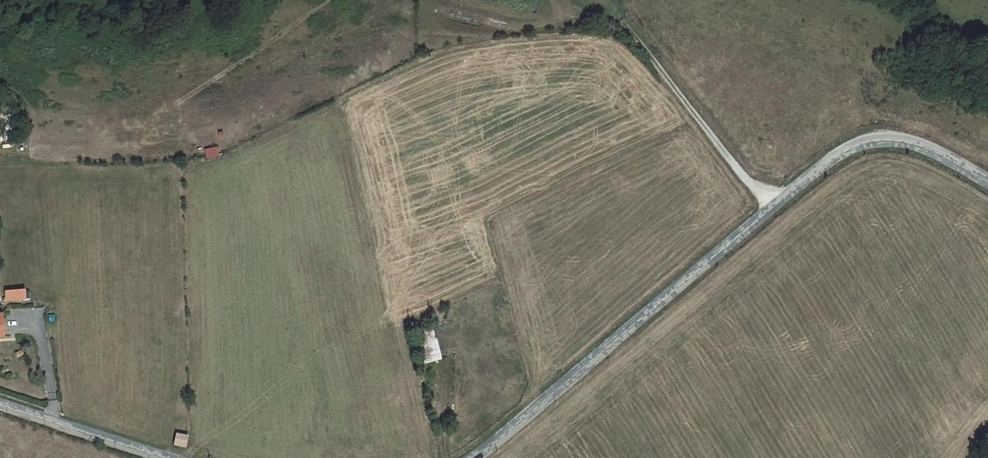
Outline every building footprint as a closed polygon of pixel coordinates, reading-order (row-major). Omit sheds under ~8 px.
[(25,290),(6,292),(7,300),(25,298),(25,290)] [(433,327),(413,331),(422,364),(441,359),(433,327)] [(175,444),(185,446),(187,437),(177,435),(175,444)]
